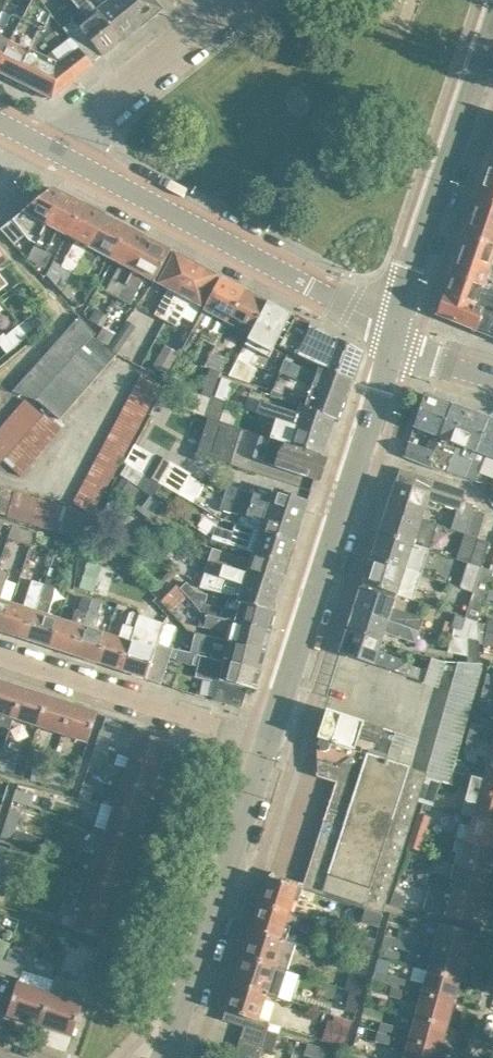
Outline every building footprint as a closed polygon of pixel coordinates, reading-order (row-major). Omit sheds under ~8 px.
[(14,81),(29,50),(38,30),(43,33),(52,14),(41,0),(31,0),(22,19),(20,18),(18,22),(0,60),(0,73),(4,75),(4,78),(11,81),(13,79),(13,80),(14,81)] [(75,9),(78,13),(69,20),(71,24),(63,30),(70,38),(92,65),(97,61),(115,47),(119,43),(86,0),(68,0),(75,9)] [(119,43),(140,27),(118,0),(86,0),(119,43)] [(140,27),(161,10),(152,0),(118,0),(140,27)] [(18,22),(20,18),(10,13),(0,35),(0,60),(18,22)] [(28,89),(30,88),(32,89),(35,90),(34,91),(50,60),(54,50),(70,38),(63,30),(52,14),(43,33),(38,30),(29,50),(14,81),(14,82),(16,81),(17,81),(17,84),(28,89)] [(70,38),(54,50),(50,60),(34,91),(34,93),(45,98),(47,97),(50,98),(92,65),(70,38)] [(483,177),(492,181),(492,157),(490,156),(490,157),(483,177)] [(476,197),(492,203),(492,181),(483,177),(476,197)] [(35,242),(61,193),(52,188),(1,228),(15,246),(28,236),(31,240),(35,242)] [(56,230),(66,235),(82,204),(61,193),(35,242),(26,258),(45,268),(52,255),(45,251),(56,230)] [(470,217),(492,225),(492,203),(476,197),(470,217)] [(62,291),(103,215),(82,204),(66,235),(74,239),(60,267),(64,269),(56,285),(62,291)] [(103,215),(62,291),(69,299),(80,278),(83,279),(97,252),(108,258),(110,259),(111,259),(128,228),(126,227),(103,215)] [(463,237),(492,247),(492,225),(470,217),(463,237)] [(105,290),(118,297),(148,239),(128,228),(111,259),(119,263),(105,290)] [(456,255),(492,269),(492,247),(463,237),(456,255)] [(148,239),(118,297),(119,298),(129,303),(143,276),(154,282),(170,251),(148,239)] [(170,312),(196,264),(174,253),(158,284),(168,289),(153,316),(164,322),(170,312)] [(490,267),(456,255),(450,275),(483,287),(483,286),(486,279),(492,282),(492,269),(490,267)] [(217,275),(196,264),(170,312),(164,322),(176,328),(190,300),(201,306),(217,275)] [(450,275),(443,294),(486,308),(492,311),(492,289),(483,286),(483,287),(450,275)] [(221,277),(192,332),(203,339),(215,345),(227,323),(245,290),(221,277)] [(227,323),(250,336),(267,302),(245,290),(227,323)] [(436,315),(479,332),(486,308),(443,294),(440,304),(436,315)] [(250,336),(229,376),(250,383),(258,369),(255,367),(260,359),(255,356),(256,353),(269,359),(276,346),(278,347),(294,316),(267,302),(250,336)] [(479,332),(492,337),(492,311),(486,308),(479,332)] [(95,309),(88,320),(101,327),(108,316),(95,309)] [(289,352),(321,367),(353,382),(358,367),(363,353),(342,342),(300,319),(294,316),(278,347),(285,350),(287,351),(289,352)] [(86,324),(79,317),(68,329),(85,344),(95,333),(86,324)] [(29,318),(19,327),(25,335),(35,326),(29,318)] [(19,327),(6,337),(15,348),(27,337),(25,335),(19,327)] [(104,327),(99,337),(110,343),(116,334),(104,327)] [(85,344),(68,329),(58,340),(76,355),(83,347),(85,344)] [(121,330),(110,347),(118,353),(130,336),(121,330)] [(95,333),(85,344),(83,347),(105,367),(116,355),(110,348),(99,337),(95,333)] [(58,340),(51,348),(68,363),(73,357),(76,355),(58,340)] [(96,377),(105,367),(83,347),(76,355),(73,357),(96,377)] [(68,363),(51,348),(42,358),(59,373),(64,368),(68,363)] [(163,350),(153,368),(168,376),(177,358),(163,350)] [(212,356),(206,367),(210,369),(222,374),(227,362),(212,356)] [(87,388),(96,377),(73,357),(68,363),(64,368),(87,388)] [(59,373),(42,358),(34,367),(51,382),(55,378),(59,373)] [(346,401),(353,382),(321,367),(318,375),(285,361),(281,372),(346,401)] [(51,382),(34,367),(26,376),(44,390),(45,389),(51,382)] [(78,399),(87,388),(64,368),(59,373),(55,378),(78,399)] [(309,397),(305,407),(334,420),(339,422),(346,401),(281,372),(271,395),(282,399),(286,388),(309,397)] [(141,374),(136,384),(150,392),(156,382),(141,374)] [(44,390),(26,376),(12,392),(26,397),(36,400),(44,390)] [(68,409),(78,399),(55,378),(51,382),(45,389),(68,409)] [(222,378),(215,398),(226,402),(228,403),(235,382),(222,378)] [(136,384),(130,394),(145,402),(150,392),(136,384)] [(36,400),(44,407),(59,420),(68,409),(45,389),(44,390),(36,400)] [(188,393),(182,410),(204,417),(210,400),(201,397),(188,393)] [(130,394),(125,404),(140,412),(145,402),(130,394)] [(439,438),(452,405),(424,394),(413,427),(439,438)] [(210,400),(204,417),(209,418),(220,422),(226,402),(215,398),(212,397),(210,400)] [(35,424),(40,418),(42,415),(24,399),(17,408),(35,424)] [(256,413),(278,420),(328,437),(334,420),(305,407),(299,405),(297,413),(260,401),(256,413)] [(125,404),(120,414),(134,422),(140,412),(125,404)] [(476,451),(488,419),(452,405),(439,438),(457,444),(476,451)] [(59,420),(44,407),(41,410),(45,414),(43,416),(42,415),(40,418),(57,433),(65,425),(59,420)] [(9,416),(28,432),(33,427),(35,424),(17,408),(9,416)] [(120,414),(114,424),(129,432),(134,422),(120,414)] [(2,425),(20,441),(25,435),(28,432),(9,416),(2,425)] [(50,442),(57,433),(40,418),(35,424),(33,427),(50,442)] [(243,429),(220,422),(209,418),(198,454),(232,465),(243,429)] [(492,457),(492,421),(488,419),(476,451),(465,478),(476,481),(486,454),(492,457)] [(271,439),(322,455),(328,437),(278,420),(271,439)] [(114,424),(109,434),(124,442),(129,432),(114,424)] [(18,444),(20,441),(2,425),(0,427),(0,439),(13,450),(18,444)] [(43,451),(50,442),(33,427),(28,432),(25,435),(43,451)] [(109,434),(104,444),(119,452),(124,442),(109,434)] [(35,459),(43,451),(25,435),(20,441),(18,444),(35,459)] [(5,458),(10,452),(13,450),(0,439),(0,454),(5,458)] [(327,457),(322,455),(271,439),(264,462),(276,466),(315,479),(319,480),(327,457)] [(408,442),(404,456),(428,466),(433,452),(408,442)] [(28,468),(35,459),(18,444),(13,450),(10,452),(28,468)] [(104,444),(98,454),(113,462),(119,452),(104,444)] [(465,478),(476,451),(457,444),(447,472),(465,478)] [(21,476),(28,468),(10,452),(5,458),(3,461),(21,476)] [(98,454),(93,464),(108,472),(113,462),(98,454)] [(145,474),(180,494),(189,477),(191,474),(171,462),(170,464),(156,456),(145,474)] [(93,464),(88,474),(103,482),(108,472),(93,464)] [(129,466),(123,476),(130,481),(138,486),(145,474),(129,466)] [(400,469),(387,509),(420,519),(426,499),(457,509),(459,510),(462,503),(466,490),(400,469)] [(88,474),(83,484),(97,491),(103,482),(88,474)] [(204,485),(189,477),(180,494),(194,502),(204,485)] [(130,481),(126,488),(127,492),(135,497),(140,488),(138,486),(130,481)] [(83,484),(77,494),(92,501),(97,491),(83,484)] [(225,497),(301,521),(303,516),(307,501),(272,490),(269,499),(228,485),(225,497)] [(8,503),(12,490),(0,487),(0,501),(8,503)] [(27,495),(15,491),(7,516),(19,520),(27,495)] [(77,494),(72,503),(87,511),(92,501),(77,494)] [(40,499),(27,495),(19,520),(32,524),(40,499)] [(112,496),(102,513),(111,518),(122,501),(112,496)] [(225,497),(221,509),(248,517),(245,526),(294,543),(301,521),(225,497)] [(53,503),(40,499),(32,524),(45,528),(53,503)] [(45,528),(59,533),(66,507),(53,503),(45,528)] [(450,529),(466,534),(474,510),(475,507),(462,503),(459,510),(457,509),(450,529)] [(87,514),(66,507),(59,533),(79,539),(87,514)] [(387,509),(379,533),(431,550),(439,526),(420,519),(387,509)] [(486,514),(474,510),(466,534),(478,539),(486,514)] [(216,527),(212,539),(252,552),(287,564),(294,543),(245,526),(236,523),(233,533),(216,527)] [(31,547),(36,533),(13,526),(8,540),(31,547)] [(371,558),(419,574),(422,575),(431,550),(379,533),(371,558)] [(470,564),(481,567),(483,568),(491,543),(478,539),(470,564)] [(212,550),(208,562),(280,584),(282,579),(287,564),(252,552),(249,562),(212,550)] [(411,600),(419,574),(371,558),(363,584),(411,600)] [(208,562),(200,589),(234,597),(239,594),(238,597),(273,606),(280,584),(208,562)] [(86,563),(79,586),(91,590),(99,566),(86,563)] [(492,571),(483,568),(481,567),(474,592),(466,618),(477,622),(491,575),(492,571)] [(2,632),(12,603),(0,599),(9,574),(0,571),(0,632),(2,632)] [(44,585),(27,640),(50,648),(59,618),(48,615),(52,603),(49,602),(57,579),(47,576),(44,585)] [(12,603),(2,632),(27,640),(44,585),(31,581),(23,606),(12,603)] [(186,582),(180,589),(186,595),(192,601),(203,615),(205,606),(207,597),(197,594),(186,582)] [(176,585),(160,600),(170,611),(186,595),(180,589),(176,585)] [(361,588),(354,610),(419,631),(423,619),(391,609),(395,599),(361,588)] [(59,618),(50,648),(74,656),(92,600),(81,596),(77,609),(75,609),(71,622),(59,618)] [(222,610),(220,619),(270,631),(273,618),(275,611),(272,610),(273,606),(238,597),(237,601),(236,604),(229,602),(226,611),(222,610)] [(92,600),(74,656),(98,663),(107,634),(95,630),(100,614),(98,613),(101,603),(92,600)] [(354,610),(348,629),(381,640),(384,632),(415,642),(419,631),(354,610)] [(115,669),(121,671),(139,615),(129,612),(125,625),(123,624),(119,638),(107,634),(98,663),(115,669)] [(139,615),(121,671),(145,679),(155,649),(156,645),(163,623),(139,615)] [(229,636),(228,642),(265,651),(267,644),(270,631),(220,619),(201,615),(198,628),(229,636)] [(454,628),(453,636),(468,639),(478,641),(478,633),(477,622),(466,618),(463,629),(454,628)] [(477,622),(478,633),(492,635),(492,620),(488,619),(487,623),(477,622)] [(348,629),(347,633),(340,653),(404,674),(407,665),(408,661),(378,652),(380,644),(381,640),(348,629)] [(478,633),(478,641),(478,645),(486,646),(492,647),(492,635),(478,633)] [(192,653),(192,655),(200,657),(260,670),(265,651),(228,642),(197,634),(192,653)] [(478,665),(478,645),(478,641),(468,639),(468,664),(478,665)] [(155,649),(145,679),(161,684),(161,683),(169,658),(172,649),(168,648),(156,645),(155,649)] [(211,700),(241,707),(247,687),(255,689),(256,685),(260,670),(200,657),(197,668),(196,671),(202,678),(211,680),(215,680),(211,700)] [(407,665),(404,674),(424,681),(427,672),(407,665)] [(482,688),(492,691),(492,679),(485,677),(482,688)] [(11,726),(15,713),(23,689),(0,681),(0,723),(11,726)] [(492,691),(482,688),(478,700),(490,703),(492,691)] [(23,689),(15,713),(40,721),(48,697),(23,689)] [(48,697),(40,721),(65,729),(73,705),(48,697)] [(89,737),(97,713),(73,705),(65,729),(89,737)] [(383,728),(326,710),(317,739),(319,739),(317,744),(319,745),(319,747),(329,750),(331,745),(354,752),(358,738),(378,744),(383,728)] [(471,726),(467,737),(479,741),(482,729),(471,726)] [(100,730),(95,746),(106,750),(111,733),(100,730)] [(130,758),(159,767),(167,741),(138,732),(130,758)] [(479,741),(467,737),(464,749),(475,752),(479,741)] [(491,744),(484,768),(492,771),(492,745),(491,744)] [(382,913),(418,802),(425,779),(427,773),(410,768),(367,754),(366,755),(354,751),(354,752),(331,745),(329,750),(319,747),(320,773),(340,780),(305,888),(367,908),(382,913)] [(101,766),(106,750),(95,746),(90,763),(101,766)] [(1,758),(0,763),(0,770),(15,775),(18,764),(1,758)] [(120,767),(116,780),(151,792),(159,767),(130,758),(126,769),(120,767)] [(466,791),(492,798),(492,771),(484,768),(482,776),(471,773),(466,791)] [(33,769),(31,780),(49,783),(51,772),(33,769)] [(465,772),(454,769),(450,781),(461,784),(465,772)] [(51,772),(49,783),(66,786),(68,774),(51,772)] [(440,783),(425,779),(418,802),(422,803),(432,807),(440,783)] [(113,807),(143,816),(151,792),(116,780),(112,793),(117,794),(113,807)] [(83,782),(78,798),(90,802),(95,786),(83,782)] [(30,805),(33,794),(16,788),(13,799),(30,805)] [(466,791),(459,815),(471,818),(492,825),(492,798),(466,791)] [(10,807),(5,824),(16,828),(22,811),(10,807)] [(113,807),(105,831),(135,841),(143,816),(113,807)] [(419,812),(414,829),(425,832),(430,816),(419,812)] [(454,840),(492,851),(492,825),(471,818),(465,839),(455,837),(454,840)] [(16,828),(5,824),(0,838),(0,839),(12,843),(11,846),(36,854),(42,836),(16,828)] [(98,829),(93,843),(100,845),(97,856),(127,866),(135,841),(105,831),(98,829)] [(419,849),(425,832),(414,829),(408,846),(419,849)] [(492,853),(492,851),(454,840),(452,849),(456,850),(451,867),(489,878),(492,863),(492,859),(491,859),(492,853)] [(89,881),(119,890),(127,866),(97,856),(89,881)] [(424,885),(428,886),(480,901),(483,888),(486,889),(489,878),(451,867),(449,876),(428,870),(424,885)] [(305,888),(267,877),(258,905),(292,916),(296,903),(300,905),(305,888)] [(81,905),(111,915),(119,890),(89,881),(84,879),(80,889),(86,892),(81,905)] [(480,901),(428,886),(422,910),(474,924),(475,921),(477,922),(481,909),(478,908),(480,901)] [(390,905),(402,908),(406,895),(393,891),(390,905)] [(81,905),(74,929),(103,939),(111,915),(81,905)] [(292,916),(258,905),(250,931),(283,942),(295,946),(312,951),(316,938),(288,929),(292,916)] [(367,908),(363,920),(379,925),(382,913),(367,908)] [(403,939),(406,940),(465,956),(471,933),(471,932),(440,924),(436,937),(405,929),(403,939)] [(241,959),(274,969),(286,973),(295,946),(283,942),(250,931),(241,959)] [(363,935),(355,964),(367,968),(375,938),(363,935)] [(459,979),(465,956),(406,940),(403,951),(430,958),(427,970),(459,979)] [(5,959),(1,972),(19,977),(21,971),(23,965),(5,959)] [(277,1000),(286,973),(274,969),(241,959),(232,985),(265,996),(268,997),(277,1000)] [(353,964),(346,990),(348,990),(350,991),(360,994),(367,968),(355,964),(353,964)] [(81,970),(77,983),(88,986),(92,974),(81,970)] [(452,1002),(459,979),(427,970),(424,983),(374,970),(371,980),(393,986),(407,990),(452,1002)] [(50,993),(39,1025),(72,1036),(88,986),(77,983),(55,976),(54,980),(50,993)] [(17,982),(7,1015),(39,1025),(50,993),(17,982)] [(225,1011),(222,1020),(244,1027),(239,1042),(261,1049),(269,1024),(260,1021),(268,997),(265,996),(232,985),(224,1011),(225,1011)] [(404,1001),(407,990),(393,986),(390,997),(404,1001)] [(446,1026),(452,1002),(407,990),(404,1001),(418,1004),(414,1017),(446,1026)] [(354,1015),(360,994),(350,991),(345,1012),(354,1015)] [(440,1049),(446,1026),(414,1017),(411,1030),(396,1026),(394,1036),(440,1049)] [(346,1047),(351,1026),(327,1019),(321,1040),(346,1047)] [(279,1027),(269,1024),(261,1049),(271,1052),(277,1036),(279,1027)] [(352,1049),(364,1052),(370,1030),(358,1027),(352,1049)] [(440,1049),(394,1036),(391,1047),(406,1051),(404,1057),(437,1057),(440,1049)] [(261,1049),(239,1042),(236,1052),(235,1053),(249,1057),(259,1057),(261,1049)] [(308,1057),(317,1057),(320,1048),(306,1044),(302,1056),(308,1057)] [(334,1053),(320,1048),(317,1057),(332,1057),(334,1053)]
